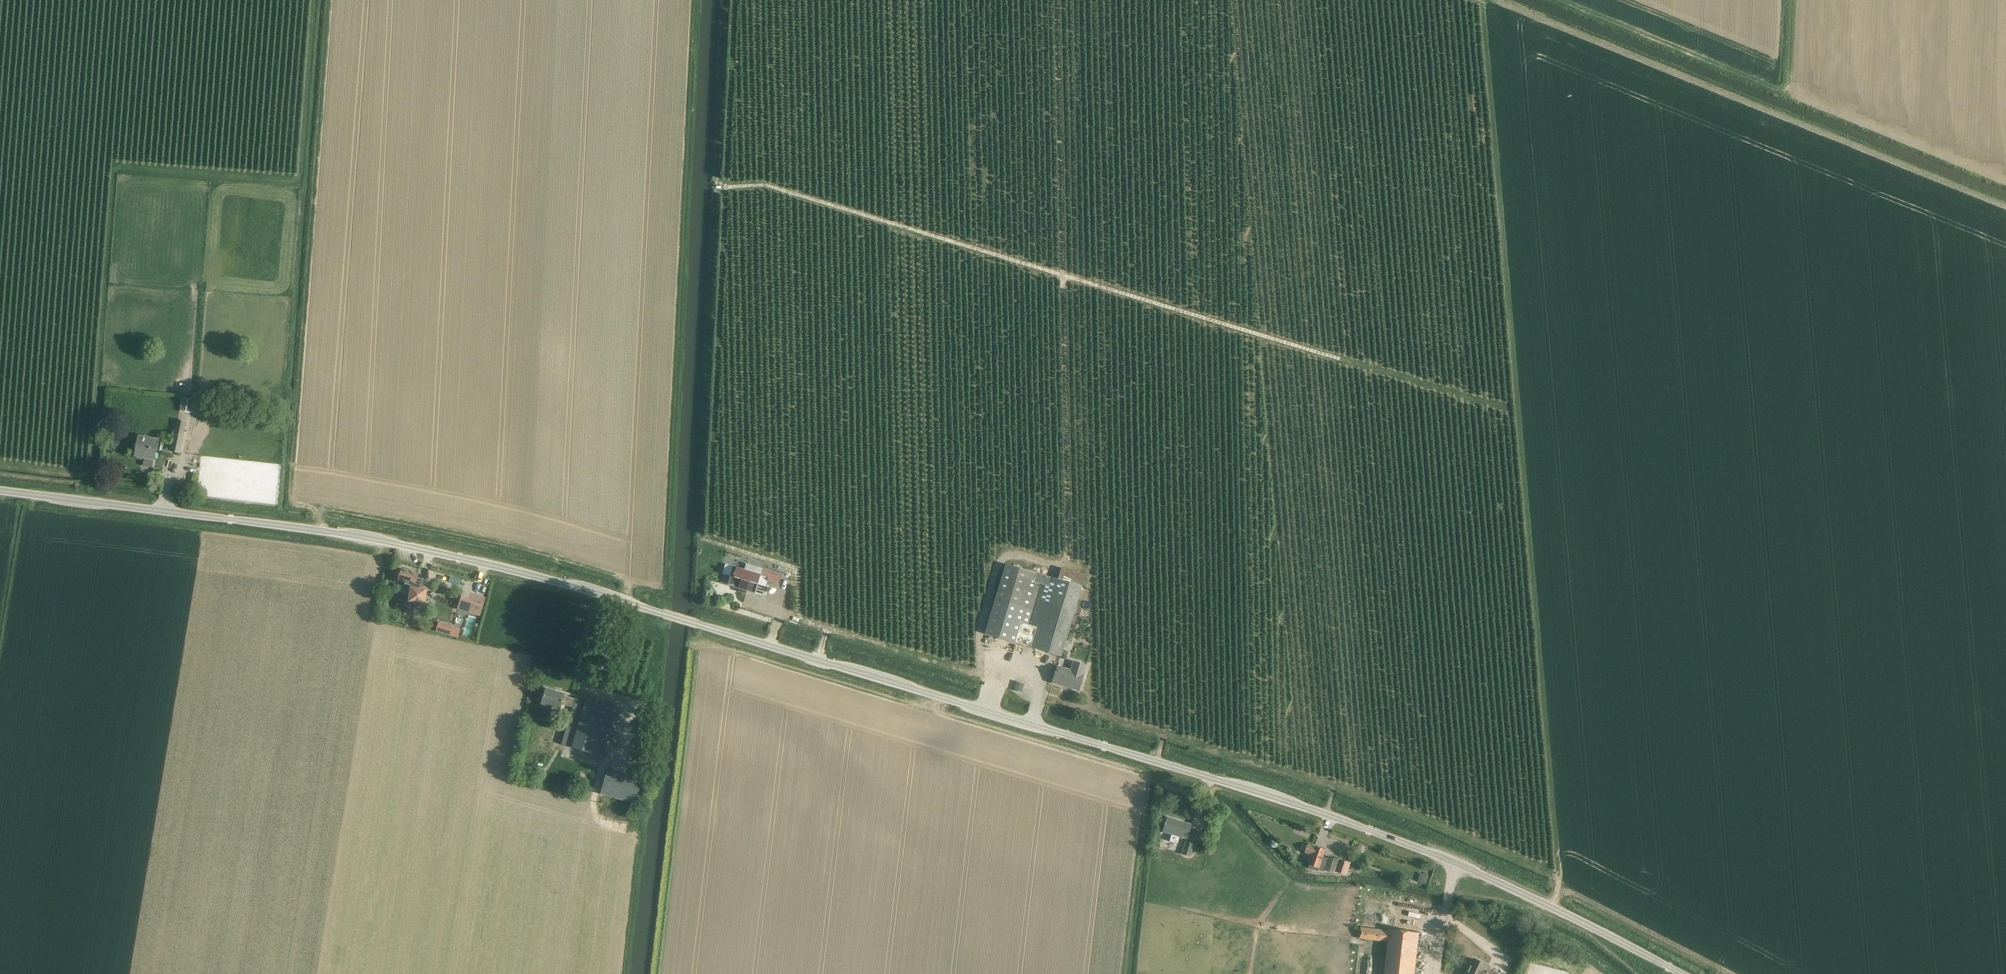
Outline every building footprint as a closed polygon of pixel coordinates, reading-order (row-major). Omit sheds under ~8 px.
[(182,398),(180,412),(190,413),(192,399),(182,398)] [(176,420),(170,451),(181,453),(187,422),(176,420)] [(139,437),(137,446),(135,456),(155,460),(157,451),(160,451),(162,442),(139,437)] [(1051,578),(1045,576),(1031,572),(1006,565),(996,599),(985,634),(1022,645),(1024,646),(1061,657),(1064,647),(1067,637),(1082,587),(1085,575),(1062,568),(1061,570),(1058,580),(1051,578)] [(733,577),(731,585),(739,587),(738,589),(739,589),(738,592),(746,594),(747,591),(763,596),(766,586),(768,581),(778,584),(781,574),(764,569),(763,571),(746,566),(745,569),(734,566),(733,566),(733,567),(731,574),(734,575),(733,577)] [(402,569),(399,579),(398,581),(411,585),(411,587),(409,602),(425,604),(427,590),(420,589),(423,580),(417,578),(418,574),(402,569)] [(457,610),(481,618),(486,600),(464,592),(457,610)] [(439,622),(436,631),(451,635),(456,636),(457,632),(453,631),(454,627),(439,622)] [(1083,645),(1091,647),(1093,638),(1086,636),(1083,645)] [(1071,670),(1058,666),(1053,683),(1078,691),(1083,674),(1084,675),(1086,666),(1073,662),(1071,670)] [(1016,681),(1013,691),(1022,693),(1025,684),(1016,681)] [(546,689),(543,698),(541,703),(561,709),(563,703),(574,707),(563,744),(602,756),(616,710),(586,701),(576,698),(576,699),(564,696),(565,694),(546,689)] [(643,780),(607,770),(600,794),(636,804),(643,780)] [(1165,822),(1164,825),(1165,825),(1163,832),(1187,839),(1191,825),(1167,817),(1166,823),(1165,822)] [(1185,841),(1182,855),(1190,857),(1194,844),(1185,841)] [(1310,861),(1311,862),(1311,863),(1309,869),(1318,872),(1318,871),(1324,873),(1325,871),(1334,874),(1339,861),(1330,858),(1329,860),(1323,858),(1326,850),(1316,847),(1309,845),(1306,853),(1314,855),(1313,856),(1312,856),(1310,861)] [(1341,859),(1338,869),(1337,872),(1347,875),(1351,863),(1341,859)] [(1420,933),(1390,930),(1390,931),(1361,927),(1360,938),(1388,942),(1384,973),(1415,973),(1420,933)] [(1495,973),(1494,973),(1490,972),(1490,973),(1486,971),(1489,966),(1474,959),(1467,973),(1497,973),(1495,973)]
